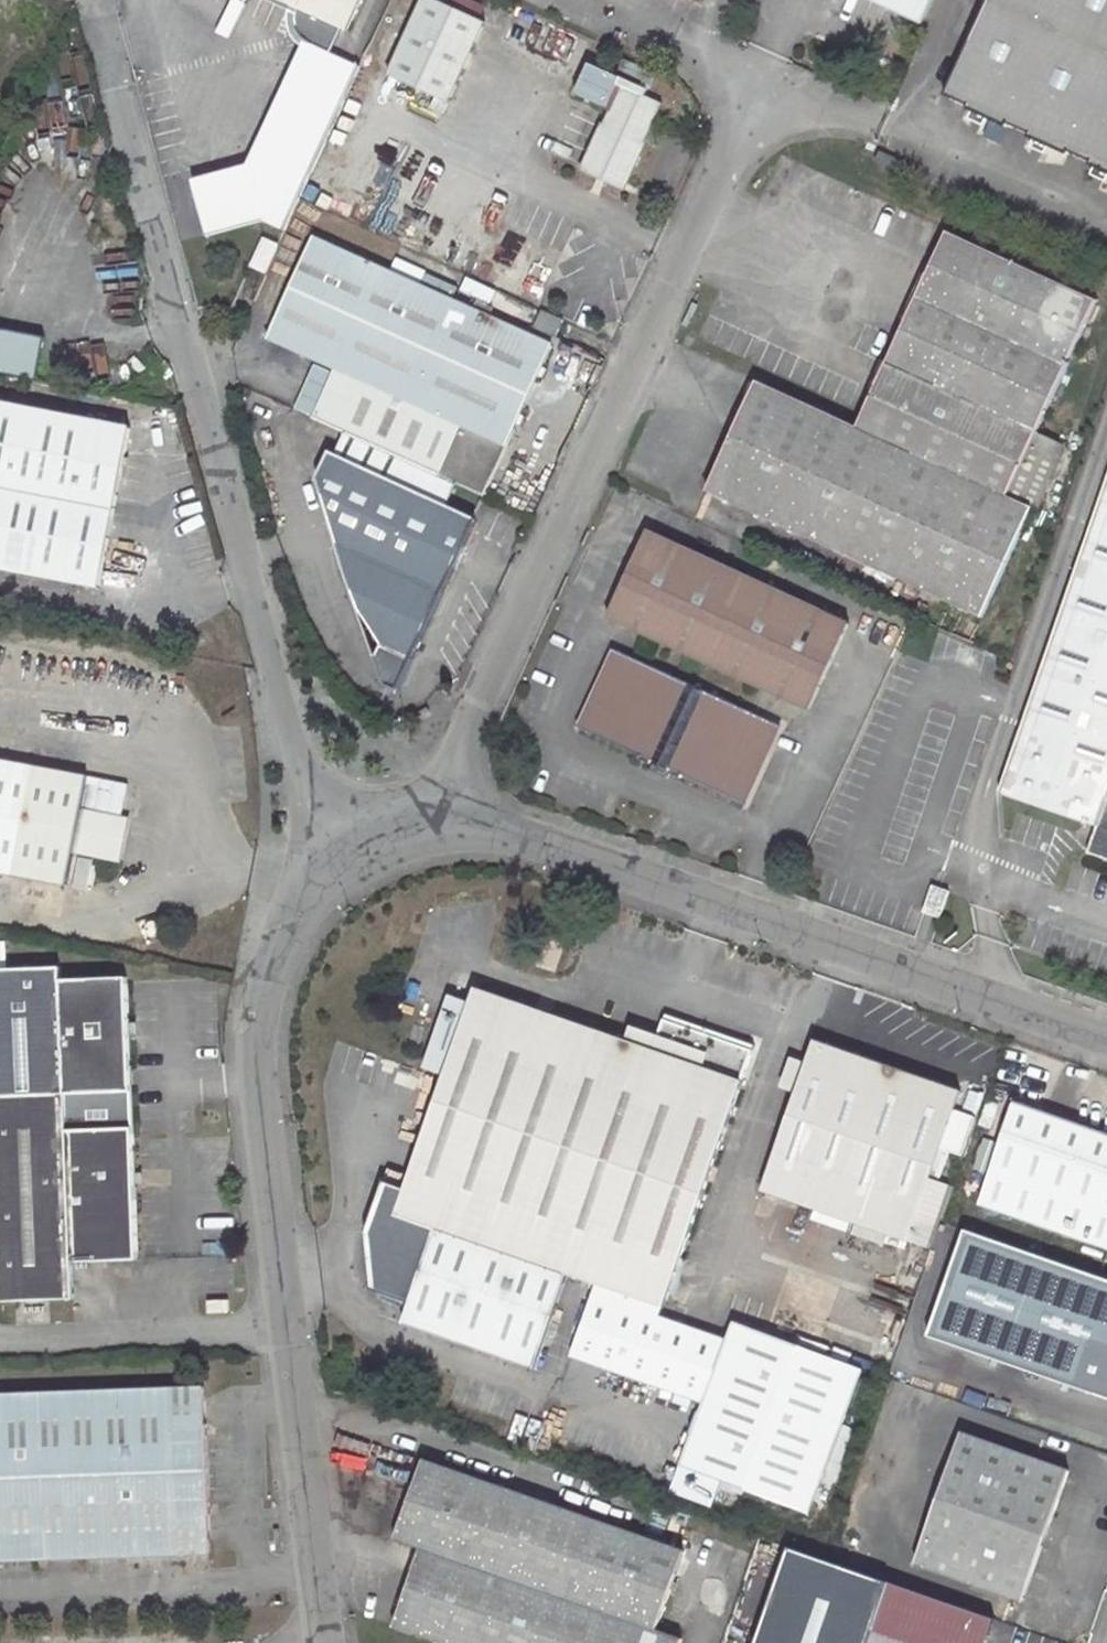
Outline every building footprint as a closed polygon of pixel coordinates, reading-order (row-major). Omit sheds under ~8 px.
[(297,4),(293,13),(303,17),(307,26),(328,34),(330,33),(335,29),(339,24),(344,26),(356,0),(289,0),(297,4)] [(393,73),(449,99),(485,22),(438,0),(426,0),(393,73)] [(934,0),(872,0),(923,24),(934,0)] [(946,92),(971,104),(969,109),(1007,127),(1010,123),(1030,132),(1027,137),(1067,155),(1069,151),(1090,161),(1088,165),(1106,174),(1106,0),(988,0),(946,92)] [(256,162),(193,177),(207,235),(262,222),(292,233),(356,60),(301,40),(256,162)] [(616,101),(586,163),(626,182),(663,104),(624,85),(619,94),(615,92),(623,76),(592,61),(578,91),(609,106),(612,99),(616,101)] [(1011,495),(1099,301),(948,230),(858,425),(757,380),(706,489),(984,618),(1034,508),(1011,495)] [(314,237),(270,332),(337,363),(350,369),(325,423),(346,433),(457,483),(485,496),(553,344),(314,237)] [(264,275),(278,245),(266,240),(252,269),(264,275)] [(536,324),(559,334),(565,320),(543,310),(536,324)] [(46,337),(0,328),(0,370),(37,378),(46,337)] [(350,369),(337,363),(312,417),(325,423),(350,369)] [(101,587),(133,431),(0,404),(0,567),(101,587)] [(319,474),(358,608),(381,643),(412,655),(474,522),(445,508),(457,483),(346,433),(335,457),(327,454),(319,474)] [(1000,791),(1098,826),(1090,852),(1106,857),(1106,481),(1000,791)] [(611,617),(808,709),(848,622),(649,531),(611,617)] [(782,726),(613,650),(579,728),(639,755),(640,756),(639,759),(651,764),(649,769),(669,778),(671,773),(682,778),(683,775),(746,803),(782,726)] [(65,885),(72,851),(118,860),(126,818),(80,810),(87,775),(0,759),(0,873),(65,885)] [(78,856),(73,886),(86,888),(91,858),(78,856)] [(0,969),(0,1097),(130,1091),(125,979),(63,982),(63,966),(0,969)] [(663,1308),(743,1083),(476,988),(405,1191),(384,1184),(366,1234),(372,1291),(410,1304),(403,1325),(534,1371),(567,1275),(663,1308)] [(908,1242),(963,1092),(816,1039),(762,1190),(908,1242)] [(0,1097),(0,1300),(75,1298),(74,1263),(137,1261),(130,1091),(0,1097)] [(1015,1100),(979,1206),(1106,1250),(1106,1133),(1015,1100)] [(1081,1417),(1106,1343),(1106,1319),(1088,1313),(1062,1303),(1073,1272),(1019,1254),(1008,1285),(956,1266),(921,1361),(1081,1417)] [(1098,1281),(1073,1272),(1062,1303),(1088,1313),(1098,1281)] [(204,1313),(224,1313),(224,1299),(204,1299),(204,1313)] [(864,1367),(734,1321),(683,1466),(813,1511),(864,1367)] [(0,1393),(0,1556),(211,1550),(206,1386),(0,1393)] [(962,1431),(916,1562),(1021,1601),(1068,1470),(962,1431)] [(444,1642),(681,1642),(682,1639),(657,1630),(685,1554),(421,1463),(394,1540),(419,1548),(394,1625),(444,1642)] [(873,1628),(868,1642),(917,1642),(873,1628)]
